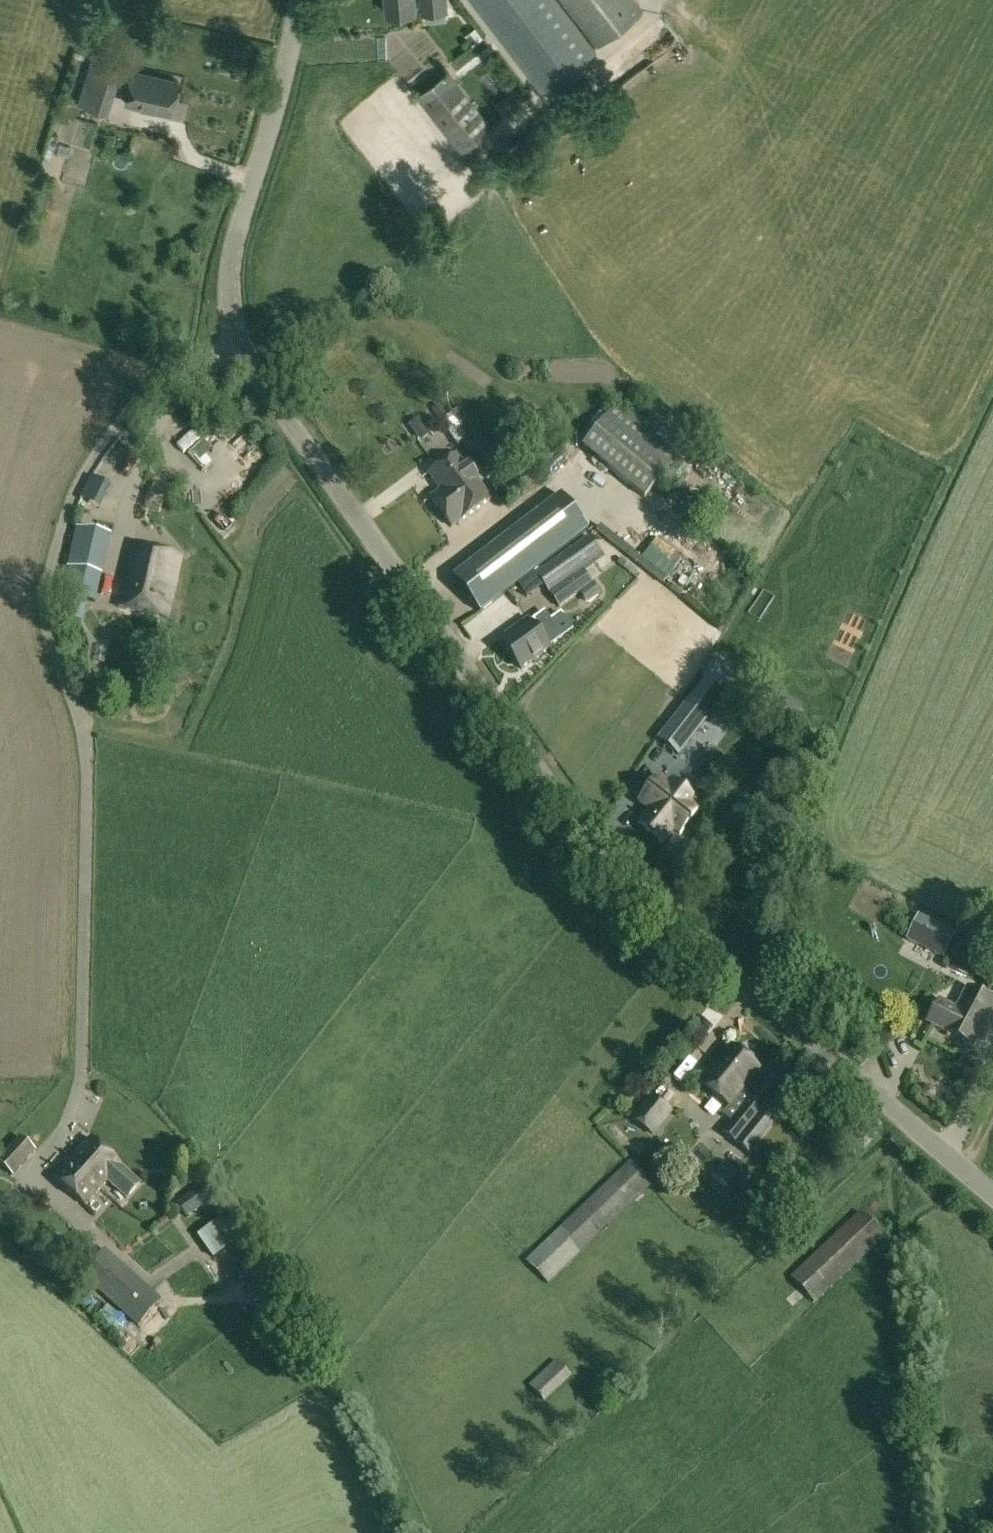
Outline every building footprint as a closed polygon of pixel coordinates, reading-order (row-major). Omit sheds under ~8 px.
[(443,0),(385,0),(386,14),(412,12),(412,10),(422,9),(422,11),(425,11),(430,17),(440,16),(444,9),(443,0)] [(538,90),(592,48),(555,0),(470,0),(538,90)] [(635,0),(561,0),(596,46),(643,10),(635,0)] [(630,62),(664,41),(658,30),(624,51),(630,62)] [(92,57),(77,103),(106,112),(121,66),(92,57)] [(450,68),(417,95),(461,151),(495,125),(450,68)] [(132,70),(124,102),(171,112),(178,80),(132,70)] [(511,91),(494,103),(504,117),(521,105),(511,91)] [(427,474),(440,492),(452,483),(457,491),(464,486),(461,482),(473,475),(480,470),(482,469),(488,477),(496,472),(506,465),(497,454),(481,430),(480,431),(463,407),(456,412),(449,417),(440,404),(434,408),(443,421),(442,422),(460,447),(465,443),(472,453),(473,452),(477,458),(474,461),(467,466),(464,468),(455,455),(427,474)] [(617,406),(583,448),(647,500),(681,459),(617,406)] [(421,443),(433,434),(421,417),(409,426),(421,443)] [(265,436),(253,442),(260,458),(272,452),(265,436)] [(452,483),(440,492),(430,498),(451,528),(490,499),(473,475),(461,482),(464,486),(457,491),(452,483)] [(156,512),(161,494),(143,489),(138,507),(156,512)] [(453,578),(480,613),(588,531),(561,496),(453,578)] [(105,537),(108,523),(85,517),(81,531),(78,530),(62,595),(93,602),(109,538),(105,537)] [(603,595),(587,571),(605,559),(590,538),(570,552),(564,556),(538,575),(561,608),(582,594),(590,605),(603,595)] [(133,546),(118,608),(166,619),(175,621),(177,614),(168,611),(180,557),(133,546)] [(673,561),(693,574),(699,565),(679,551),(673,561)] [(502,645),(521,671),(549,650),(548,648),(561,639),(544,615),(532,625),(528,620),(505,637),(507,641),(502,645)] [(708,717),(689,702),(659,740),(679,755),(708,717)] [(668,787),(658,779),(638,803),(649,812),(637,826),(662,845),(673,831),(680,836),(699,812),(693,807),(696,803),(686,791),(671,784),(668,787)] [(907,941),(945,960),(958,934),(920,915),(907,941)] [(926,1024),(973,1048),(992,1009),(992,1002),(966,988),(954,1010),(937,1001),(926,1024)] [(701,1084),(729,1106),(739,1114),(723,1133),(749,1154),(783,1113),(770,1102),(782,1088),(769,1077),(751,1099),(741,1091),(760,1069),(732,1046),(701,1084)] [(652,1138),(673,1112),(651,1095),(630,1119),(652,1138)] [(35,1151),(20,1138),(0,1160),(0,1164),(13,1176),(35,1151)] [(72,1161),(102,1188),(108,1182),(127,1199),(140,1185),(91,1140),(72,1161)] [(102,1188),(72,1161),(55,1179),(85,1207),(102,1188)] [(526,1262),(547,1284),(651,1184),(630,1162),(526,1262)] [(187,1219),(212,1202),(201,1186),(176,1203),(187,1219)] [(883,1236),(861,1213),(791,1279),(813,1303),(883,1236)] [(250,1263),(227,1216),(205,1227),(228,1274),(250,1263)] [(137,1329),(162,1301),(105,1249),(79,1276),(137,1329)] [(569,1375),(566,1372),(556,1361),(529,1386),(545,1403),(572,1378),(570,1375),(569,1375)]
